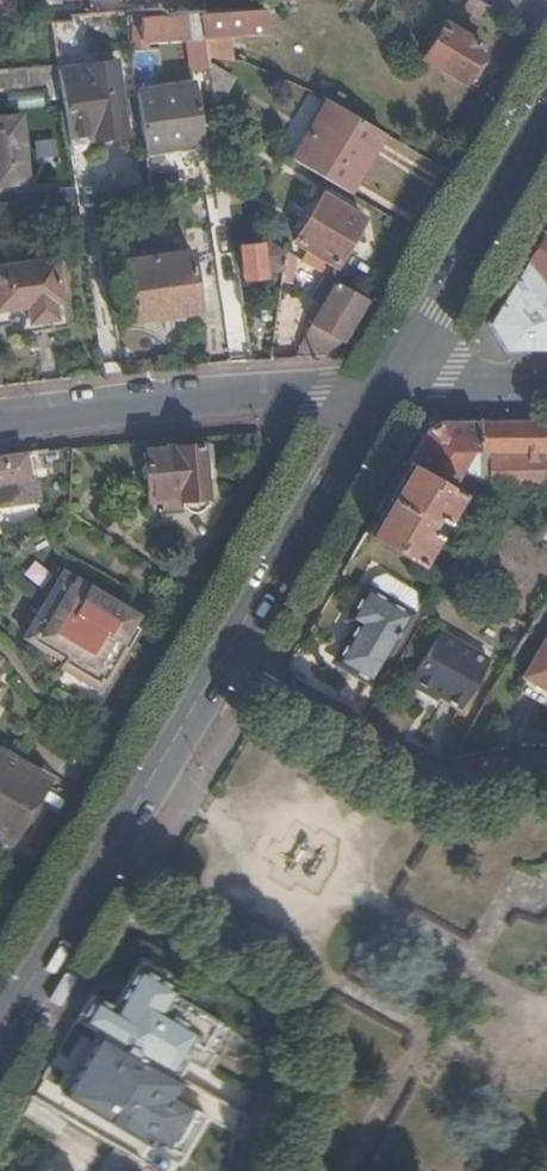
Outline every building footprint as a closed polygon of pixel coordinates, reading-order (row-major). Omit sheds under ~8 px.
[(276,8),(201,13),(204,40),(266,34),(266,31),(278,30),(276,8)] [(163,9),(134,11),(135,30),(139,30),(139,38),(185,35),(184,13),(164,15),(163,9)] [(82,15),(50,17),(52,32),(84,30),(82,15)] [(483,50),(443,26),(426,57),(466,81),(473,69),(476,70),(484,57),(481,55),(483,50)] [(115,57),(57,65),(59,80),(67,134),(125,127),(115,57)] [(57,65),(56,61),(5,64),(7,84),(59,80),(57,65)] [(238,80),(207,61),(211,87),(230,97),(238,80)] [(195,83),(136,89),(144,148),(204,141),(195,83)] [(294,160),(347,192),(368,158),(360,154),(377,129),(330,101),(294,160)] [(28,180),(21,114),(0,116),(0,183),(28,180)] [(67,134),(69,150),(93,144),(125,131),(125,127),(67,134)] [(368,158),(384,134),(377,129),(360,154),(368,158)] [(223,171),(227,206),(238,205),(234,170),(223,171)] [(30,199),(75,195),(73,183),(29,187),(30,199)] [(294,243),(305,249),(331,265),(334,267),(362,218),(323,195),(294,243)] [(524,263),(546,290),(546,235),(542,233),(524,263)] [(125,259),(133,318),(199,311),(192,251),(168,254),(167,244),(159,245),(157,236),(151,238),(153,255),(125,259)] [(286,251),(276,245),(238,248),(242,280),(264,278),(264,270),(284,270),(285,261),(286,251)] [(322,273),(325,275),(331,265),(305,249),(299,259),(322,273)] [(282,284),(289,285),(292,262),(295,257),(286,251),(285,261),(284,270),(283,278),(282,284)] [(0,268),(0,310),(27,307),(28,322),(54,319),(53,303),(61,302),(55,262),(0,268)] [(546,349),(546,290),(524,263),(490,323),(505,349),(546,349)] [(325,275),(322,273),(307,297),(320,304),(334,280),(325,275)] [(291,338),(287,359),(332,355),(365,300),(334,280),(320,304),(311,321),(331,334),(328,340),(303,342),(303,336),(291,338)] [(444,421),(423,432),(405,463),(457,495),(478,462),(478,453),(489,454),(544,453),(546,453),(546,421),(444,421)] [(210,504),(204,446),(147,450),(151,504),(182,502),(182,509),(186,508),(190,514),(195,515),(202,515),(210,504)] [(544,453),(489,454),(488,487),(544,487),(544,453)] [(0,457),(0,507),(30,503),(24,454),(0,457)] [(457,495),(405,463),(364,533),(415,562),(423,550),(434,555),(448,529),(440,524),(457,495)] [(30,624),(110,670),(126,645),(119,640),(132,620),(135,615),(61,570),(30,624)] [(370,583),(367,589),(410,615),(413,609),(412,596),(382,579),(370,583)] [(335,660),(371,681),(410,615),(367,589),(349,618),(356,623),(335,660)] [(119,640),(126,645),(129,647),(141,627),(132,620),(119,640)] [(98,689),(110,670),(30,624),(23,635),(61,658),(57,665),(98,689)] [(433,695),(461,710),(489,664),(441,635),(410,687),(430,700),(433,695)] [(515,690),(546,708),(546,636),(515,690)] [(0,752),(0,836),(8,841),(44,780),(0,752)] [(92,998),(77,1023),(113,1044),(180,1082),(190,1065),(202,1072),(226,1031),(200,1016),(204,1009),(175,992),(179,984),(141,962),(113,1010),(92,998)] [(77,1023),(47,1072),(72,1087),(84,1094),(95,1074),(113,1044),(77,1023)] [(129,1095),(95,1074),(84,1094),(72,1087),(57,1113),(101,1139),(129,1095)] [(146,1166),(116,1148),(102,1170),(143,1170),(146,1166)]
